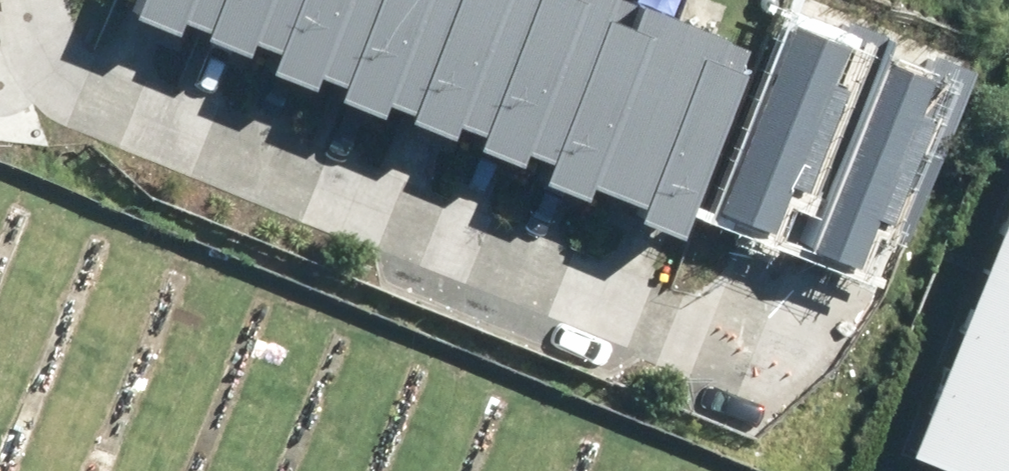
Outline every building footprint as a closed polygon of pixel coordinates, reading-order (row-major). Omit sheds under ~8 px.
[(123,1),(191,27),(202,0),(123,0),(123,1)] [(191,27),(260,54),(281,0),(202,0),(191,27)] [(260,54),(328,80),(359,0),(281,0),(260,54)] [(328,80),(396,107),(438,0),(359,0),(328,80)] [(396,107),(465,134),(517,0),(438,0),(396,107)] [(465,134),(533,160),(596,0),(517,0),(465,134)] [(533,160),(602,187),(673,5),(659,0),(596,0),(533,160)] [(673,5),(602,187),(670,213),(741,32),(673,5)] [(758,212),(777,165),(801,175),(840,77),(815,67),(829,31),(783,13),(711,194),(758,212)] [(854,245),(873,198),(897,208),(936,110),(912,101),(926,65),(880,46),(807,227),(854,245)] [(917,468),(924,470),(1008,470),(1008,253),(917,468)]
